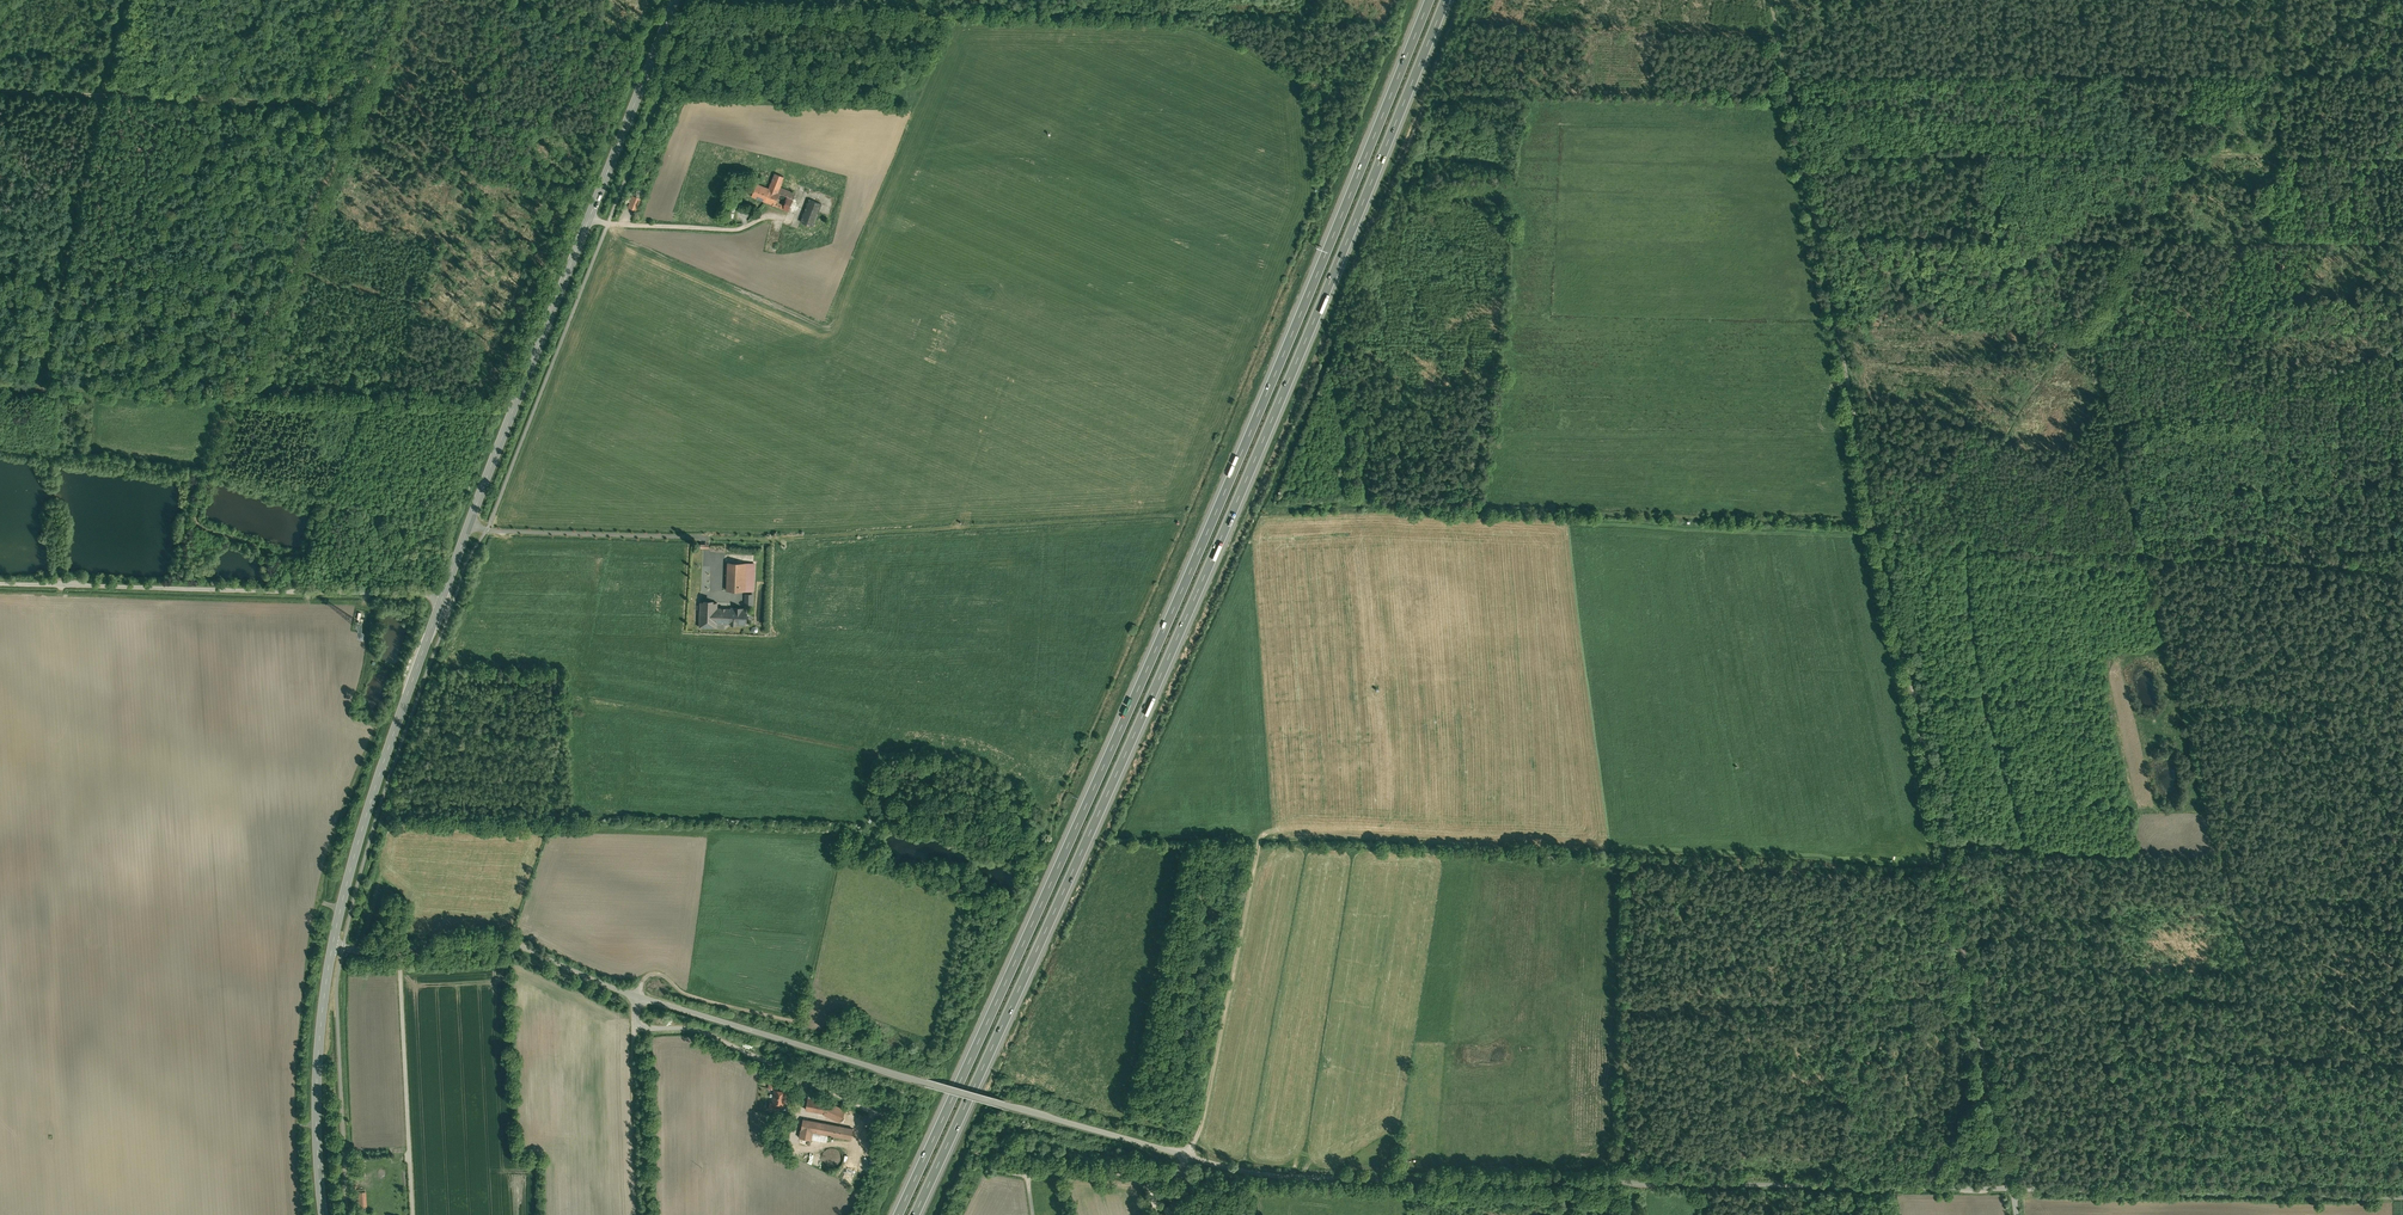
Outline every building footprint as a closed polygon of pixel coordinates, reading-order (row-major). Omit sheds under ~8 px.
[(784,177),(776,173),(769,189),(765,201),(788,211),(796,193),(780,187),(784,177)] [(769,189),(757,184),(752,196),(765,201),(769,189)] [(640,200),(631,196),(627,208),(634,211),(636,211),(640,200)] [(810,199),(801,222),(813,226),(822,203),(810,199)] [(732,223),(735,207),(729,206),(726,222),(732,223)] [(754,563),(728,562),(727,590),(746,591),(753,591),(754,563)] [(731,608),(717,608),(717,602),(701,602),(700,627),(701,627),(717,627),(717,622),(730,623),(731,608)] [(745,609),(731,608),(730,623),(745,624),(745,609)] [(787,1091),(775,1089),(773,1102),(773,1103),(779,1104),(784,1105),(787,1091)] [(827,1101),(808,1097),(806,1109),(824,1113),(827,1101)] [(846,1110),(827,1101),(824,1113),(824,1114),(840,1121),(846,1110)] [(779,1104),(773,1103),(773,1102),(771,1102),(769,1109),(778,1110),(779,1104)] [(852,1129),(802,1120),(799,1139),(810,1141),(812,1134),(850,1141),(852,1129)] [(842,1155),(839,1152),(836,1149),(832,1148),(827,1150),(824,1152),(822,1155),(821,1160),(822,1164),(824,1167),(828,1169),(832,1170),(836,1169),(840,1167),(842,1163),(843,1159),(842,1155)] [(1169,1183),(1156,1183),(1156,1191),(1169,1191),(1169,1183)] [(367,1205),(366,1191),(359,1191),(360,1206),(367,1205)]
